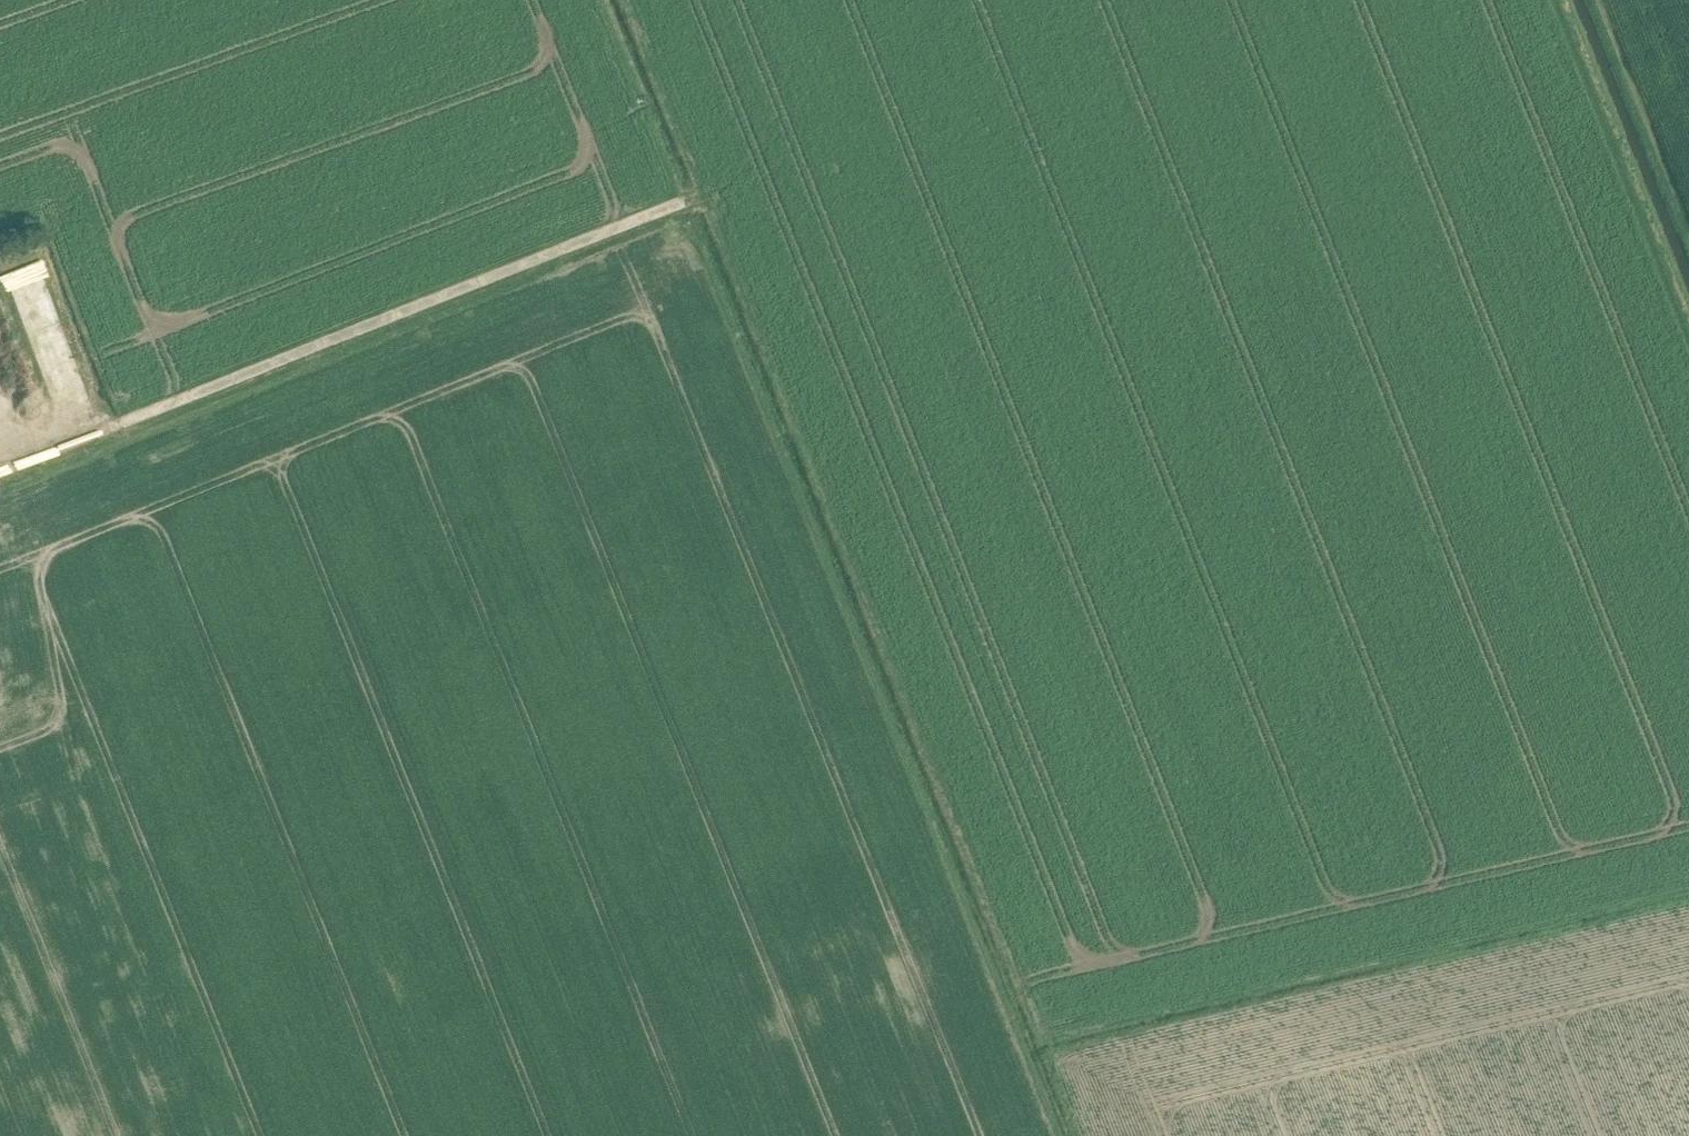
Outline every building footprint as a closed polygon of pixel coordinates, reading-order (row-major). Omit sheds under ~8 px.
[(8,367),(0,347),(0,370),(8,367)]
